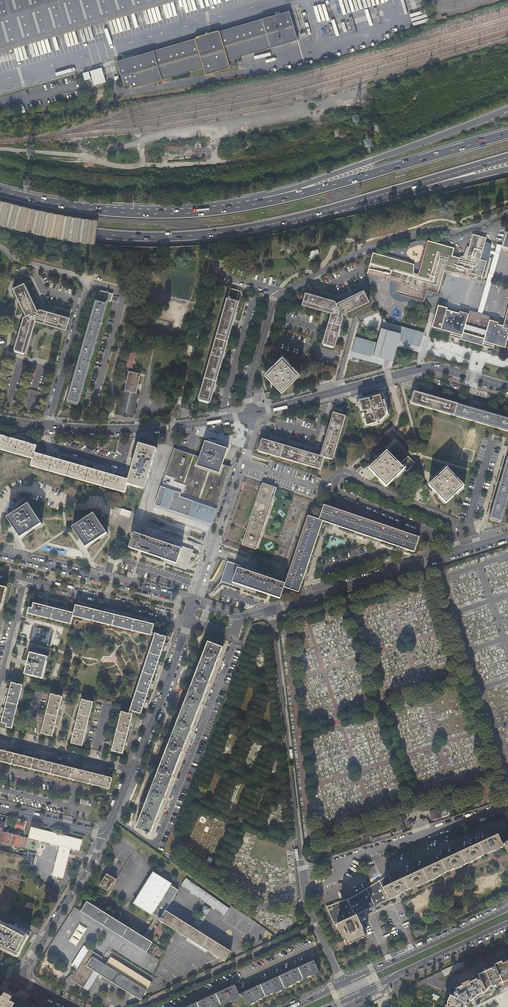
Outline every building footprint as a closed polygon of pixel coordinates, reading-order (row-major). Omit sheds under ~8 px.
[(166,0),(0,0),(0,48),(11,45),(13,44),(36,38),(107,16),(108,17),(166,0)] [(108,17),(107,16),(36,38),(13,44),(14,48),(178,0),(166,0),(108,17)] [(117,61),(124,85),(130,83),(131,84),(135,87),(203,67),(206,74),(230,67),(229,64),(241,61),(240,56),(298,39),(289,10),(220,31),(218,30),(196,36),(195,38),(117,61)] [(487,237),(473,233),(466,259),(452,255),(454,247),(428,240),(418,274),(414,273),(414,265),(408,263),(408,262),(382,255),(382,256),(372,253),(367,273),(399,282),(396,293),(424,300),(426,294),(431,295),(432,291),(438,293),(444,269),(455,272),(468,276),(469,272),(482,275),(482,273),(483,270),(486,261),(481,259),(483,254),(487,255),(490,244),(486,243),(487,237)] [(318,249),(313,250),(307,252),(310,260),(316,258),(315,255),(319,254),(318,249)] [(496,264),(493,263),(492,263),(489,272),(489,274),(489,275),(478,313),(483,314),(496,264)] [(22,352),(25,352),(26,353),(35,320),(66,329),(69,318),(39,309),(37,310),(24,282),(13,287),(26,315),(23,316),(14,349),(15,350),(22,352)] [(199,397),(200,398),(210,401),(211,401),(235,315),(239,301),(236,300),(237,299),(240,290),(230,288),(228,296),(228,297),(228,298),(227,297),(199,397)] [(322,342),(323,342),(333,345),(335,345),(343,317),(341,314),(369,301),(363,289),(336,303),(335,300),(306,292),(302,304),(331,312),(322,342)] [(68,400),(77,403),(79,403),(107,303),(107,300),(111,301),(113,294),(100,290),(97,300),(95,300),(92,309),(66,399),(68,400)] [(483,344),(483,342),(494,345),(494,343),(503,346),(507,347),(507,311),(507,310),(504,320),(507,321),(506,326),(498,323),(498,321),(493,320),(477,316),(465,312),(459,310),(459,313),(446,309),(447,307),(438,305),(432,326),(442,328),(452,331),(451,333),(462,336),(461,338),(483,344)] [(483,314),(478,313),(476,312),(466,309),(465,312),(477,316),(493,320),(494,317),(483,314)] [(377,343),(355,337),(350,356),(382,366),(382,369),(382,368),(383,364),(391,366),(397,346),(418,352),(421,341),(423,335),(424,332),(386,322),(384,318),(377,343)] [(126,358),(133,359),(135,350),(128,349),(126,358)] [(300,374),(282,356),(265,373),(282,391),(300,374)] [(126,358),(125,366),(132,367),(134,359),(133,359),(126,358)] [(125,390),(137,392),(141,373),(129,370),(125,390)] [(137,392),(125,390),(124,390),(119,410),(118,414),(123,415),(123,416),(125,416),(128,417),(128,416),(133,417),(138,393),(137,392)] [(454,416),(457,404),(415,392),(411,403),(454,416)] [(380,394),(357,400),(355,406),(359,407),(364,428),(380,424),(389,415),(385,400),(387,399),(386,395),(381,397),(380,394)] [(457,404),(454,416),(507,431),(507,419),(457,404)] [(262,440),(259,450),(259,452),(320,469),(324,457),(331,459),(333,455),(334,456),(346,416),(333,413),(320,456),(262,439),(262,440)] [(156,449),(139,444),(129,480),(35,452),(37,446),(0,435),(0,449),(34,459),(32,466),(125,493),(128,485),(130,485),(145,490),(156,449)] [(155,505),(212,524),(231,467),(223,464),(228,449),(205,441),(200,456),(194,454),(174,447),(155,505)] [(387,451),(369,469),(386,487),(404,469),(407,472),(415,463),(408,456),(400,464),(387,451)] [(502,521),(507,500),(507,457),(489,518),(502,521)] [(447,468),(429,485),(446,503),(464,486),(447,468)] [(248,520),(250,521),(262,484),(260,483),(248,520)] [(262,484),(250,521),(243,544),(256,548),(276,488),(262,484)] [(29,504),(7,518),(13,526),(21,538),(42,524),(29,504)] [(221,580),(220,581),(256,593),(257,590),(280,598),(284,587),(298,592),(322,521),(413,551),(418,537),(323,505),(318,520),(308,516),(285,584),(262,576),(263,573),(227,561),(221,580)] [(122,509),(120,514),(130,517),(132,512),(122,509)] [(108,533),(95,514),(73,528),(86,548),(108,533)] [(285,584),(308,516),(307,516),(285,584)] [(193,552),(194,550),(173,542),(172,545),(133,532),(131,536),(133,537),(130,547),(168,560),(167,563),(187,570),(190,562),(191,556),(192,555),(193,552)] [(143,633),(152,635),(153,632),(155,625),(76,605),(74,613),(55,608),(34,603),(32,608),(29,608),(28,614),(48,618),(71,624),(73,616),(75,616),(143,633)] [(155,636),(133,703),(130,710),(134,711),(141,713),(167,637),(156,633),(155,636)] [(208,642),(185,701),(199,707),(223,647),(208,642)] [(43,678),(48,657),(31,653),(28,661),(26,661),(25,665),(27,666),(25,674),(43,678)] [(12,728),(23,685),(12,683),(2,722),(7,723),(7,726),(12,728)] [(63,697),(51,694),(42,733),(52,736),(63,697)] [(93,702),(82,699),(71,742),(82,745),(93,702)] [(159,811),(199,707),(185,701),(162,760),(136,828),(145,832),(144,834),(147,835),(148,833),(150,834),(159,811)] [(123,753),(133,714),(129,713),(122,711),(112,750),(123,753)] [(71,779),(100,786),(109,788),(112,777),(2,750),(0,749),(0,761),(71,779)] [(448,814),(445,807),(430,812),(433,819),(436,818),(436,820),(439,819),(441,818),(441,817),(448,814)] [(20,823),(21,819),(17,818),(14,831),(18,832),(18,830),(23,831),(25,824),(20,823)] [(395,835),(403,833),(402,829),(406,828),(403,821),(396,823),(399,831),(394,832),(395,835)] [(59,846),(57,857),(52,879),(57,880),(57,879),(58,879),(58,878),(64,879),(71,849),(72,849),(73,849),(79,850),(82,840),(31,827),(28,838),(33,839),(59,846)] [(1,837),(0,841),(10,844),(13,834),(8,833),(3,832),(2,834),(1,837)] [(20,847),(23,837),(13,834),(10,844),(20,847)] [(502,844),(497,834),(461,851),(406,876),(392,883),(389,875),(349,898),(326,906),(335,924),(337,923),(344,938),(347,944),(352,942),(352,941),(361,937),(361,938),(365,936),(362,930),(363,929),(357,914),(401,894),(401,893),(417,886),(417,887),(439,876),(454,868),(455,869),(474,860),(477,859),(476,858),(492,851),(492,852),(506,846),(507,850),(507,841),(502,844)] [(12,914),(26,857),(0,851),(0,911),(12,914)] [(34,865),(37,854),(29,852),(26,863),(34,865)] [(172,884),(153,872),(132,904),(151,916),(153,914),(155,916),(153,919),(154,920),(157,921),(158,920),(224,961),(230,952),(165,911),(178,891),(174,888),(170,886),(172,884)] [(99,886),(103,888),(108,891),(112,883),(113,884),(116,880),(107,874),(99,886)] [(225,915),(229,908),(185,878),(181,885),(225,915)] [(81,911),(137,947),(146,952),(152,942),(146,939),(143,937),(87,901),(81,911)] [(195,923),(201,926),(211,908),(205,905),(195,923)] [(157,921),(154,920),(143,937),(146,939),(157,921)] [(0,922),(0,947),(10,952),(11,952),(18,956),(29,936),(21,932),(21,931),(9,925),(0,921),(0,922)] [(87,929),(79,923),(68,941),(76,946),(87,929)] [(446,1006),(465,1006),(467,1002),(469,1003),(470,999),(482,993),(482,991),(485,989),(485,988),(491,985),(492,986),(498,983),(498,982),(502,981),(502,982),(507,979),(507,944),(472,961),(473,964),(449,976),(457,991),(456,991),(455,991),(454,992),(453,992),(453,993),(453,994),(454,995),(457,996),(457,998),(450,995),(447,1002),(448,1002),(446,1006)] [(102,958),(84,946),(71,966),(76,969),(72,975),(70,979),(76,983),(83,988),(94,971),(140,1001),(151,983),(110,958),(105,965),(100,961),(102,958)] [(185,1006),(215,1006),(228,1001),(229,1002),(242,995),(247,1005),(259,1000),(259,999),(273,992),(274,993),(296,983),(296,982),(311,975),(312,975),(319,972),(314,959),(239,994),(234,984),(185,1006)] [(70,979),(72,975),(71,974),(67,981),(74,986),(76,983),(70,979)] [(0,989),(0,1006),(34,1006),(0,989)]
